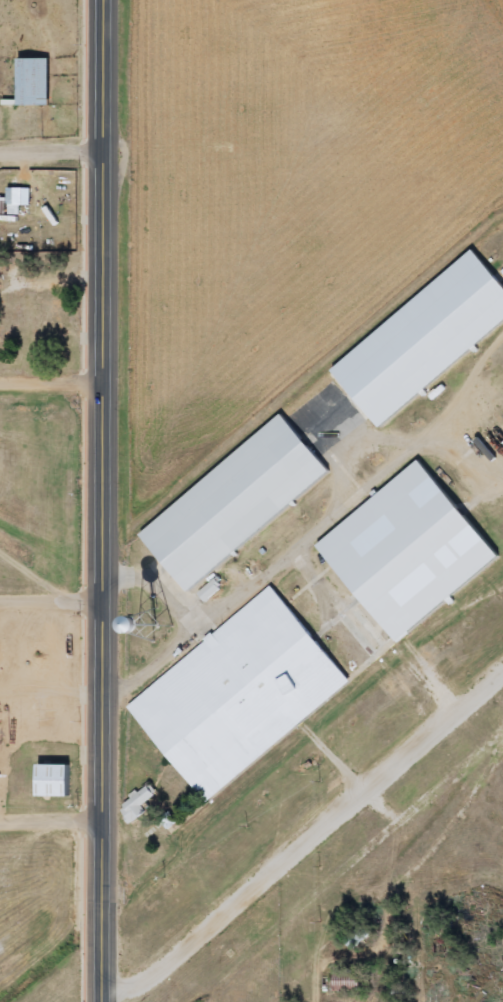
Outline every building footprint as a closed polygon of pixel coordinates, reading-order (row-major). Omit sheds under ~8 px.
[(49,105),(49,58),(18,58),(17,105),(49,105)] [(7,188),(7,198),(0,198),(0,215),(20,215),(21,206),(30,206),(31,189),(7,188)] [(471,252),(502,290),(502,318),(379,424),(333,371),(471,252)] [(140,535),(280,414),(329,470),(188,591),(140,535)] [(317,546),(418,461),(498,557),(396,641),(317,546)] [(206,603),(222,588),(214,579),(198,594),(206,603)] [(130,708),(271,588),(350,681),(210,801),(130,708)] [(37,797),(68,798),(69,766),(37,765),(37,797)] [(147,813),(142,806),(157,795),(149,784),(129,797),(132,801),(120,809),(130,824),(147,813)]
